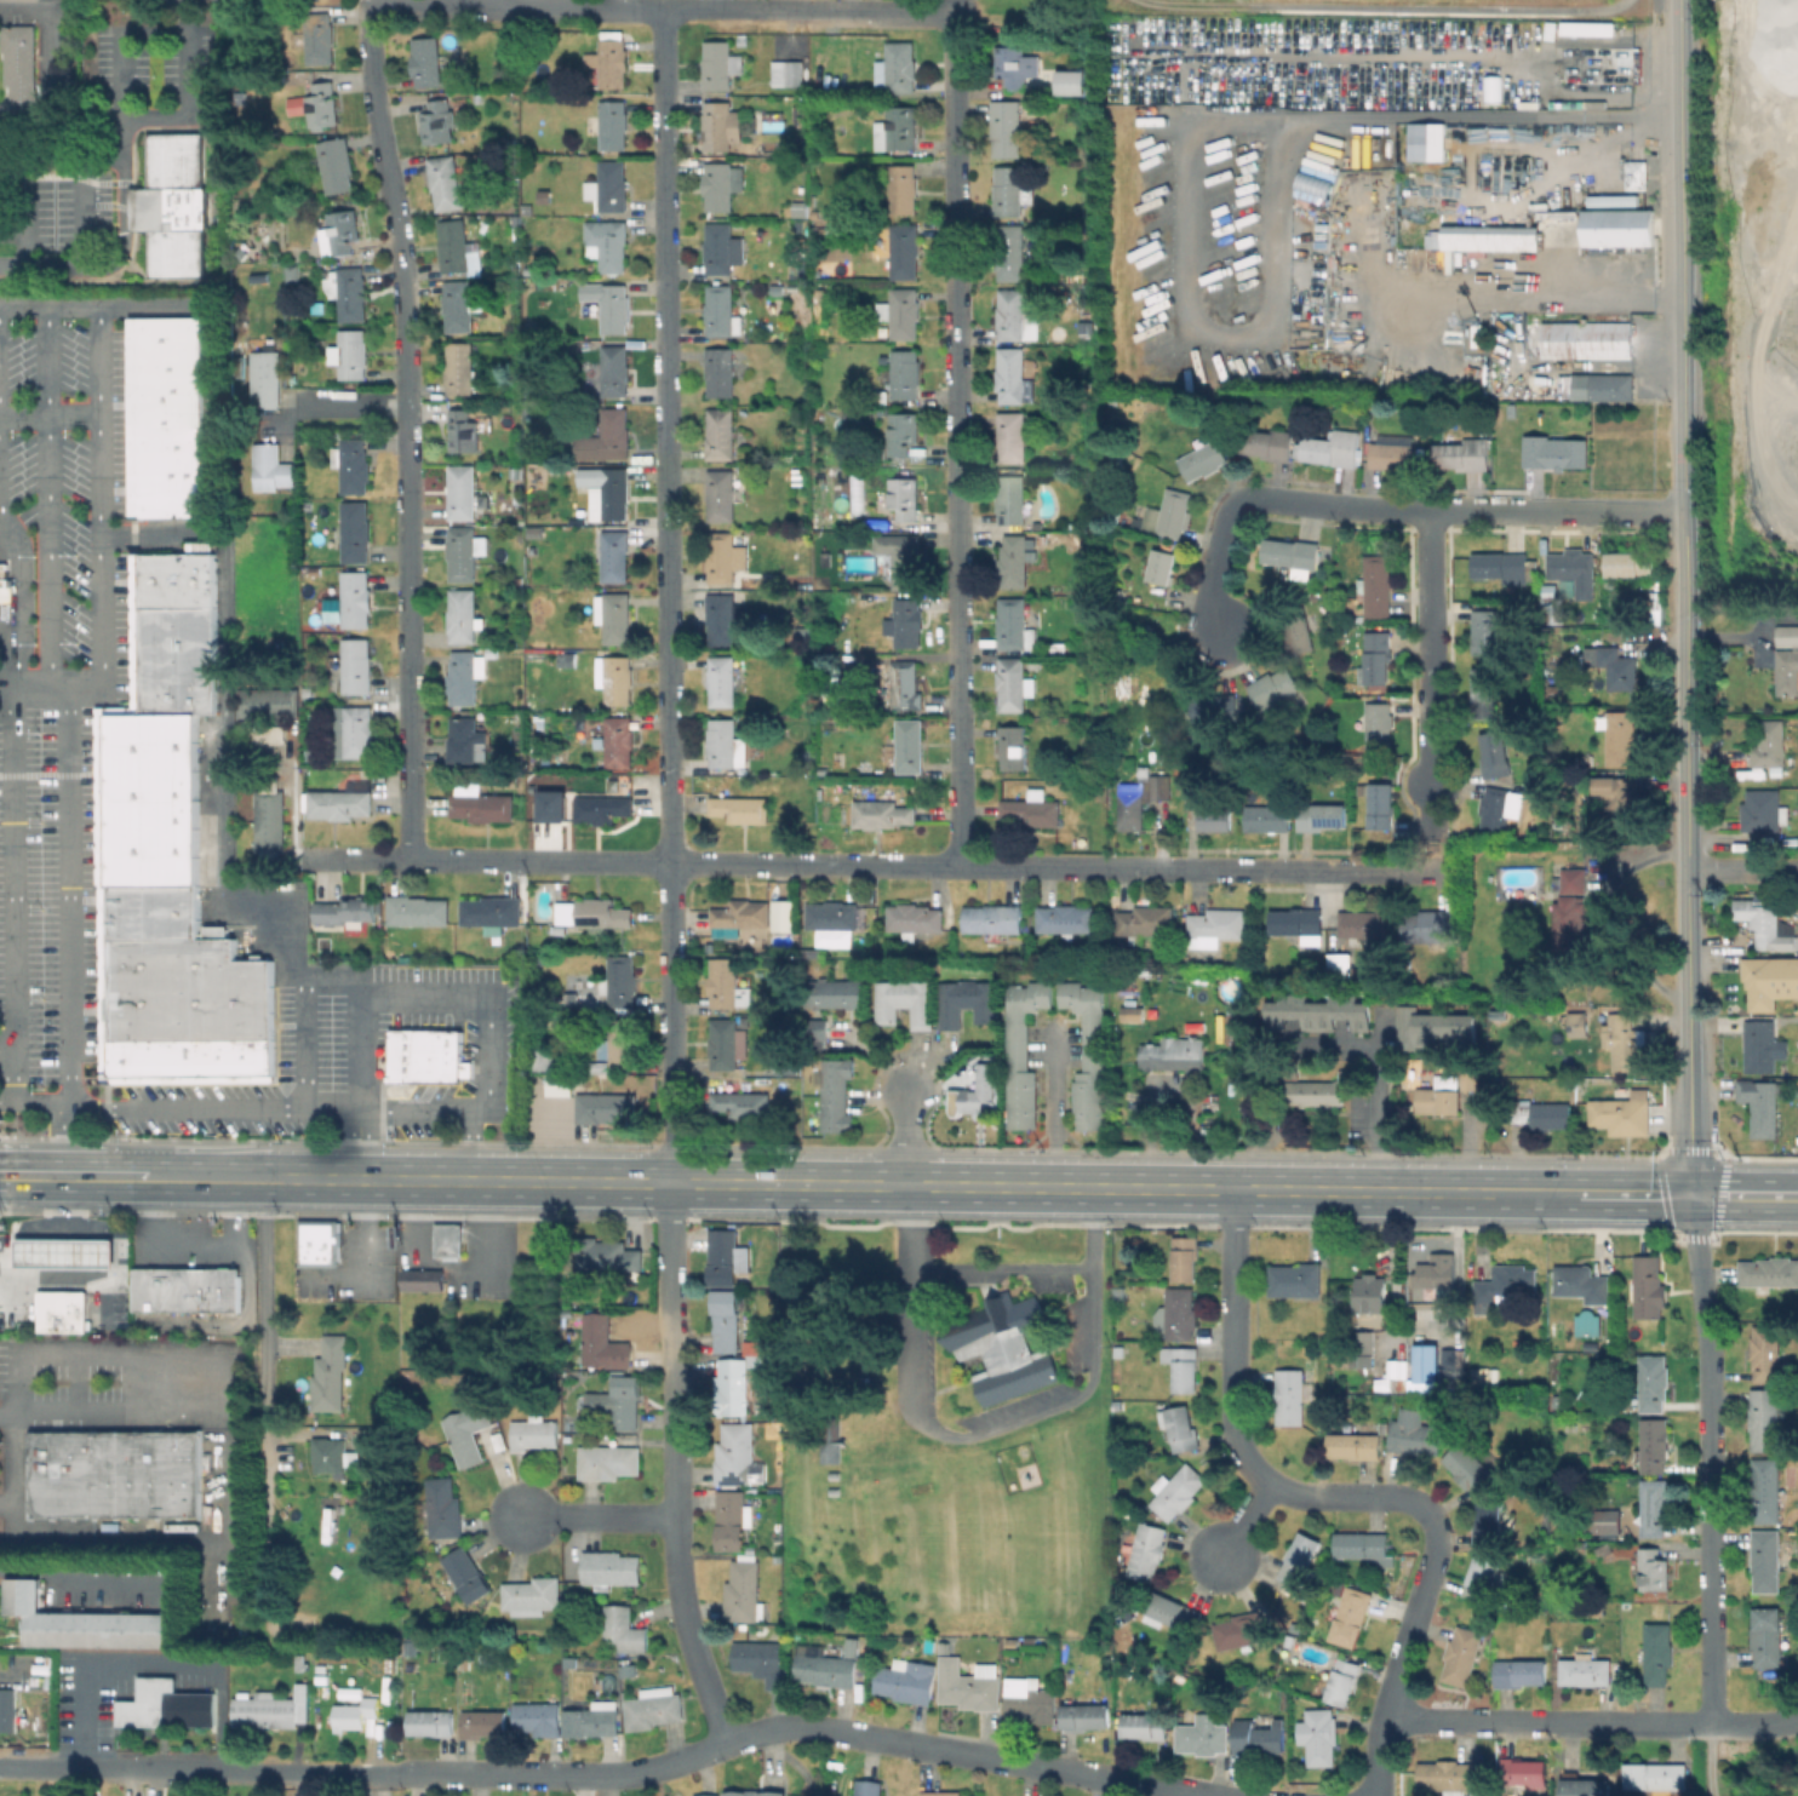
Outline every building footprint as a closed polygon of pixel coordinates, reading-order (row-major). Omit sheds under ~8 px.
[(331,12),(331,24),(333,23),(333,45),(333,63),(308,64),(305,13),(331,12)] [(35,24),(36,88),(38,88),(38,109),(12,109),(11,86),(6,86),(6,52),(2,52),(2,25),(35,24)] [(439,36),(443,84),(417,86),(417,76),(413,76),(412,56),(414,54),(412,39),(439,36)] [(625,39),(625,50),(628,50),(628,70),(626,70),(626,87),(601,88),(601,67),(585,67),(585,53),(600,53),(600,39),(625,39)] [(731,40),(732,88),(704,90),(704,59),(705,58),(705,41),(731,40)] [(915,41),(915,59),(916,59),(917,79),(915,79),(915,92),(887,92),(887,85),(877,85),(876,61),(887,61),(887,42),(915,41)] [(1025,46),(1025,75),(1026,75),(1026,88),(1007,88),(1007,78),(997,78),(996,46),(1025,46)] [(1559,82),(1631,83),(1631,47),(1560,46),(1559,82)] [(807,80),(807,85),(775,85),(775,64),(807,64),(807,80)] [(1087,74),(1084,94),(1060,92),(1063,71),(1087,74)] [(339,122),(310,126),(309,111),(310,111),(308,96),(315,94),(314,84),(334,80),(339,122)] [(450,97),(451,109),(456,109),(457,125),(452,126),(454,140),(425,144),(420,114),(431,113),(429,101),(450,97)] [(625,99),(625,111),(629,111),(629,130),(626,130),(626,149),(601,149),(600,99),(625,99)] [(1021,99),(1021,156),(995,156),(995,138),(992,138),(992,99),(1021,99)] [(741,113),(743,139),(732,139),(732,150),(705,150),(705,139),(704,139),(704,114),(705,114),(705,102),(731,102),(732,113),(741,113)] [(916,148),(876,149),(875,121),(887,121),(887,107),(916,105),(916,148)] [(759,131),(780,130),(780,112),(758,113),(759,131)] [(806,132),(797,132),(797,120),(806,120),(806,132)] [(1442,161),(1443,123),(1406,122),(1405,160),(1442,161)] [(204,132),(205,187),(206,187),(207,229),(204,229),(204,275),(149,276),(148,231),(132,231),(131,188),(148,188),(148,133),(204,132)] [(354,189),(327,195),(317,143),(347,137),(354,173),(350,173),(354,189)] [(456,154),(464,207),(439,211),(435,190),(434,190),(429,159),(456,154)] [(726,155),(726,162),(732,162),(732,166),(744,166),(744,191),(733,191),(733,211),(706,211),(706,195),(704,195),(704,173),(706,173),(706,162),(712,162),(712,155),(726,155)] [(625,160),(625,179),(626,179),(628,210),(600,211),(601,199),(585,199),(584,180),(601,180),(600,160),(625,160)] [(1644,161),(1623,160),(1623,189),(1644,189),(1644,161)] [(916,165),(916,177),(917,177),(918,195),(917,195),(917,213),(891,213),(891,165),(916,165)] [(1033,185),(1033,202),(1021,202),(1023,214),(995,214),(994,184),(996,184),(996,166),(1023,165),(1023,185),(1033,185)] [(1290,193),(1321,205),(1330,181),(1299,170),(1290,193)] [(550,189),(551,202),(538,203),(538,201),(534,201),(534,191),(539,191),(538,189),(550,189)] [(807,201),(807,216),(794,216),(794,201),(807,201)] [(334,256),(323,257),(320,230),(331,228),(327,213),(356,208),(361,240),(353,241),(354,252),(334,256)] [(1651,245),(1650,208),(1579,210),(1580,246),(1651,245)] [(471,269),(443,272),(440,242),(442,242),(440,220),(465,218),(471,269)] [(804,219),(803,231),(795,231),(796,218),(804,219)] [(625,241),(626,271),(601,271),(600,258),(586,259),(586,222),(628,220),(628,241),(625,241)] [(732,223),(733,274),(708,274),(708,262),(705,262),(705,242),(706,242),(706,224),(732,223)] [(917,256),(918,279),(892,279),(892,224),(920,224),(920,256),(917,256)] [(1024,224),(1025,280),(1000,281),(998,270),(997,270),(997,237),(998,237),(998,225),(1024,224)] [(1537,250),(1537,227),(1439,225),(1439,232),(1423,232),(1423,249),(1537,250)] [(536,264),(536,274),(523,274),(523,264),(536,264)] [(363,266),(365,276),(366,276),(367,299),(366,299),(367,320),(340,321),(339,297),(331,298),(331,294),(326,288),(326,277),(332,277),(332,270),(338,270),(338,268),(363,266)] [(471,280),(473,292),(487,291),(487,305),(485,310),(473,310),(474,331),(448,332),(447,314),(446,314),(445,294),(447,294),(446,281),(471,280)] [(628,283),(628,295),(630,295),(630,322),(628,322),(628,332),(601,333),(602,319),(586,319),(586,300),(602,300),(602,299),(583,299),(582,283),(603,282),(603,283),(628,283)] [(771,295),(771,283),(784,283),(784,295),(771,295)] [(743,315),(743,333),(733,333),(733,335),(709,335),(709,322),(706,322),(706,304),(708,304),(708,286),(733,285),(734,315),(743,315)] [(826,287),(826,297),(817,297),(817,287),(826,287)] [(917,287),(917,302),(920,302),(920,319),(917,319),(918,338),(892,339),(892,319),(878,319),(878,303),(892,303),(892,288),(917,287)] [(1024,288),(1024,340),(1000,340),(1000,328),(997,328),(997,306),(1000,306),(1000,288),(1024,288)] [(549,297),(549,306),(538,306),(538,297),(549,297)] [(323,303),(323,314),(311,314),(311,302),(323,303)] [(126,316),(199,316),(201,517),(128,517),(126,316)] [(1483,321),(1483,344),(1472,344),(1472,321),(1483,321)] [(1632,321),(1632,358),(1545,360),(1545,322),(1632,321)] [(367,328),(366,339),(368,339),(368,366),(367,366),(366,379),(340,379),(340,363),(333,363),(332,349),(340,349),(340,329),(367,328)] [(1089,332),(1089,342),(1081,342),(1081,332),(1089,332)] [(483,369),(483,386),(475,386),(474,394),(448,394),(448,383),(447,383),(447,363),(448,363),(448,342),(474,342),(474,369),(483,369)] [(275,343),(275,351),(280,351),(281,408),(252,408),(252,363),(246,365),(246,355),(251,355),(251,351),(267,350),(267,343),(275,343)] [(628,345),(629,365),(630,365),(630,383),(629,383),(629,396),(603,396),(602,345),(628,345)] [(733,348),(734,396),(709,396),(709,379),(708,379),(706,348),(733,348)] [(1025,348),(1024,379),(1035,379),(1035,398),(1024,398),(1025,402),(1001,403),(1001,391),(997,391),(997,369),(1000,369),(998,348),(1025,348)] [(918,349),(918,360),(921,360),(921,386),(918,386),(918,398),(893,398),(892,349),(918,349)] [(245,356),(245,377),(231,377),(233,356),(245,356)] [(1637,381),(1637,392),(1633,392),(1633,400),(1590,400),(1591,373),(1633,373),(1633,381),(1637,381)] [(334,386),(334,397),(313,396),(313,386),(334,386)] [(1517,401),(1517,417),(1507,417),(1507,401),(1517,401)] [(628,407),(629,428),(630,428),(631,458),(577,459),(577,435),(602,435),(602,408),(628,407)] [(479,420),(480,452),(452,452),(451,409),(471,408),(470,421),(479,420)] [(734,408),(734,459),(706,459),(706,438),(709,438),(709,408),(734,408)] [(899,409),(917,409),(917,443),(907,443),(907,455),(889,455),(889,409),(899,409)] [(1000,461),(1000,411),(1026,411),(1025,463),(1000,461)] [(1361,431),(1356,467),(1324,464),(1325,461),(1302,458),(1306,436),(1334,440),(1335,428),(1361,431)] [(1243,430),(1272,434),(1272,429),(1294,431),(1289,461),(1262,458),(1262,455),(1241,452),(1243,430)] [(1587,438),(1587,466),(1565,466),(1565,471),(1557,471),(1557,466),(1524,466),(1525,435),(1550,435),(1550,438),(1587,438)] [(365,437),(365,449),(368,449),(367,460),(371,460),(371,481),(368,481),(368,493),(343,493),(342,467),(333,467),(333,447),(342,447),(342,438),(365,437)] [(1221,470),(1206,477),(1204,474),(1190,482),(1178,459),(1216,438),(1229,460),(1219,465),(1221,470)] [(1488,438),(1488,470),(1458,470),(1458,466),(1435,466),(1433,444),(1465,443),(1465,440),(1488,438)] [(294,461),(296,484),(277,486),(277,489),(254,489),(254,470),(253,470),(253,442),(280,442),(280,461),(294,461)] [(1415,446),(1414,469),(1410,467),(1410,470),(1370,467),(1373,442),(1415,446)] [(1083,447),(1082,461),(1070,461),(1070,447),(1083,447)] [(1121,448),(1121,471),(1110,471),(1110,448),(1121,448)] [(476,464),(477,518),(451,518),(450,465),(476,464)] [(522,465),(522,477),(508,477),(508,465),(522,465)] [(733,469),(734,520),(710,521),(709,470),(733,469)] [(831,469),(831,521),(811,521),(811,469),(831,469)] [(846,469),(846,513),(832,513),(832,469),(846,469)] [(631,471),(631,518),(591,518),(592,471),(631,471)] [(864,471),(864,512),(849,512),(849,471),(864,471)] [(1026,475),(1026,524),(1000,524),(1000,512),(997,512),(997,494),(998,494),(998,475),(1026,475)] [(918,477),(918,520),(898,520),(898,509),(891,509),(889,478),(918,477)] [(1191,493),(1180,538),(1156,532),(1167,487),(1191,493)] [(368,501),(370,521),(371,521),(372,544),(370,544),(370,562),(344,562),(343,501),(368,501)] [(489,535),(489,553),(477,553),(477,580),(451,581),(451,558),(448,558),(448,539),(451,539),(451,527),(476,527),(476,535),(489,535)] [(628,552),(629,581),(602,581),(602,562),(595,563),(594,530),(629,530),(630,552),(628,552)] [(734,532),(735,584),(710,584),(710,569),(708,569),(706,551),(710,551),(710,532),(734,532)] [(920,534),(920,589),(894,589),(893,574),(883,574),(883,553),(875,553),(876,534),(920,534)] [(1038,538),(1038,544),(1027,544),(1027,587),(1002,587),(1001,578),(998,578),(998,558),(1001,558),(1001,545),(1004,545),(1004,534),(1026,534),(1027,538),(1038,538)] [(1266,539),(1289,541),(1289,539),(1319,544),(1316,569),(1310,568),(1309,579),(1292,576),(1294,566),(1264,561),(1266,539)] [(537,553),(528,555),(528,546),(537,546),(537,553)] [(1584,547),(1584,552),(1593,552),(1594,598),(1576,598),(1576,578),(1548,578),(1548,552),(1565,552),(1565,547),(1584,547)] [(1176,553),(1170,584),(1149,578),(1156,549),(1176,553)] [(1651,549),(1651,575),(1607,576),(1607,552),(1630,552),(1630,549),(1651,549)] [(128,608),(128,553),(213,552),(213,607),(128,608)] [(1528,552),(1528,584),(1505,584),(1505,578),(1473,578),(1473,555),(1501,555),(1501,552),(1528,552)] [(1392,574),(1392,589),(1390,589),(1390,616),(1365,616),(1365,592),(1358,592),(1358,578),(1364,578),(1364,555),(1390,555),(1390,574),(1392,574)] [(370,570),(370,589),(372,589),(372,609),(370,609),(370,626),(343,627),(343,570),(370,570)] [(1559,581),(1559,595),(1542,595),(1544,581),(1559,581)] [(476,589),(477,642),(451,643),(451,632),(450,632),(448,610),(452,610),(451,589),(476,589)] [(630,592),(631,643),(605,643),(605,624),(595,624),(595,595),(605,595),(605,592),(630,592)] [(735,593),(735,603),(746,603),(746,627),(748,627),(748,644),(711,644),(710,624),(708,624),(708,593),(735,593)] [(1036,627),(1036,654),(1024,654),(1024,649),(1001,649),(1001,636),(998,636),(998,616),(1000,616),(1000,597),(1025,597),(1026,627),(1036,627)] [(1564,597),(1564,621),(1544,622),(1542,597),(1564,597)] [(921,598),(921,608),(923,608),(923,630),(921,630),(922,647),(895,647),(894,598),(921,598)] [(1313,649),(1289,654),(1281,612),(1304,606),(1313,649)] [(130,638),(128,608),(213,607),(213,638),(130,638)] [(1499,652),(1476,653),(1475,609),(1498,609),(1499,652)] [(828,629),(818,629),(817,616),(828,615),(828,629)] [(813,626),(814,638),(796,638),(796,626),(813,626)] [(1775,626),(1797,626),(1797,643),(1775,643),(1775,626)] [(1392,636),(1391,683),(1359,682),(1359,669),(1367,669),(1368,636),(1392,636)] [(130,669),(130,638),(213,638),(213,669),(130,669)] [(372,656),(372,693),(343,693),(343,638),(370,638),(370,656),(372,656)] [(1076,643),(1076,652),(1066,652),(1066,653),(1052,653),(1052,643),(1076,643)] [(1637,656),(1637,690),(1607,690),(1607,665),(1598,665),(1598,645),(1620,645),(1619,655),(1637,656)] [(1777,649),(1797,649),(1797,695),(1777,695),(1777,649)] [(477,650),(477,705),(452,705),(451,693),(450,693),(448,675),(452,673),(452,661),(453,661),(453,650),(477,650)] [(574,656),(574,666),(561,666),(561,655),(574,656)] [(631,655),(631,667),(632,667),(634,685),(631,685),(631,705),(606,705),(606,655),(631,655)] [(734,655),(735,705),(711,706),(710,688),(709,688),(708,670),(710,670),(710,656),(734,655)] [(1041,656),(1041,669),(1029,669),(1029,656),(1041,656)] [(1036,677),(1036,695),(1026,695),(1026,711),(1001,711),(1000,689),(997,689),(997,670),(1000,670),(1000,658),(1025,658),(1025,677),(1036,677)] [(923,692),(923,708),(893,710),(893,661),(918,660),(918,692),(923,692)] [(1288,665),(1301,687),(1273,704),(1278,711),(1269,716),(1264,708),(1262,710),(1248,685),(1271,672),(1272,675),(1288,665)] [(130,706),(130,669),(213,669),(214,715),(195,715),(130,715),(130,706)] [(1498,669),(1496,717),(1473,717),(1473,669),(1498,669)] [(235,714),(289,716),(290,689),(236,687),(235,714)] [(311,695),(303,696),(302,688),(311,688),(311,695)] [(1236,694),(1238,722),(1215,724),(1214,719),(1195,722),(1193,699),(1236,694)] [(523,698),(523,708),(515,708),(516,698),(523,698)] [(812,699),(812,710),(802,710),(802,699),(812,699)] [(1391,702),(1391,715),(1395,715),(1395,727),(1390,727),(1391,746),(1367,747),(1367,702),(1391,702)] [(97,886),(96,706),(130,706),(130,715),(195,715),(197,885),(97,886)] [(372,706),(372,718),(374,718),(374,738),(373,738),(373,756),(345,757),(344,706),(372,706)] [(488,730),(488,741),(477,741),(479,762),(451,762),(451,739),(452,739),(452,718),(454,718),(454,708),(473,708),(473,717),(477,717),(479,730),(488,730)] [(1634,711),(1636,763),(1609,763),(1608,711),(1634,711)] [(632,717),(632,729),(635,729),(635,747),(632,747),(632,768),(607,768),(607,717),(632,717)] [(746,738),(748,765),(737,765),(737,767),(711,767),(711,756),(709,756),(709,728),(711,728),(710,718),(737,717),(737,739),(746,738)] [(922,719),(923,771),(898,773),(897,754),(888,754),(888,736),(898,736),(897,719),(922,719)] [(1786,764),(1753,765),(1753,746),(1760,746),(1759,721),(1785,719),(1786,764)] [(1026,725),(1026,768),(1002,769),(1002,758),(1001,758),(1001,725),(1026,725)] [(281,744),(281,726),(246,726),(247,744),(281,744)] [(1512,774),(1484,777),(1482,757),(1484,757),(1481,734),(1505,730),(1512,774)] [(506,769),(506,786),(493,786),(494,769),(506,769)] [(1169,774),(1169,798),(1151,798),(1151,802),(1144,802),(1144,830),(1120,830),(1120,791),(1121,791),(1121,782),(1138,782),(1139,779),(1150,779),(1150,774),(1169,774)] [(1636,794),(1636,811),(1604,811),(1604,794),(1593,794),(1593,776),(1636,776),(1636,794)] [(373,790),(373,815),(354,815),(354,820),(332,820),(331,817),(309,817),(308,810),(303,810),(303,792),(309,792),(309,791),(348,791),(349,780),(371,780),(371,790),(373,790)] [(481,780),(481,794),(514,794),(514,819),(494,819),(494,821),(470,821),(470,816),(452,816),(452,793),(458,793),(458,780),(481,780)] [(626,781),(626,793),(629,793),(629,787),(632,787),(632,796),(635,796),(635,815),(614,815),(614,824),(595,824),(595,822),(576,822),(576,796),(615,796),(615,781),(626,781)] [(1203,781),(1203,802),(1186,802),(1186,781),(1203,781)] [(1523,793),(1519,814),(1510,813),(1506,836),(1482,832),(1484,814),(1481,814),(1484,796),(1487,796),(1489,786),(1513,790),(1512,792),(1523,793)] [(1046,799),(1060,801),(1059,826),(1020,826),(1020,817),(1001,817),(1002,799),(1029,801),(1029,787),(1046,787),(1046,799)] [(1395,788),(1393,827),(1367,827),(1367,787),(1395,788)] [(281,848),(282,788),(255,788),(254,853),(272,853),(272,848),(281,848)] [(536,790),(563,790),(563,820),(560,820),(560,821),(536,821),(536,790)] [(1781,790),(1781,805),(1790,805),(1790,824),(1781,824),(1781,831),(1742,831),(1742,802),(1747,802),(1747,790),(1781,790)] [(769,798),(768,824),(729,822),(728,815),(709,815),(710,797),(769,798)] [(916,805),(916,822),(898,824),(897,826),(881,826),(882,828),(865,828),(865,827),(854,827),(854,801),(897,801),(898,805),(916,805)] [(1345,805),(1345,828),(1323,828),(1323,830),(1299,830),(1298,804),(1316,804),(1316,805),(1345,805)] [(1289,807),(1288,831),(1276,831),(1276,832),(1269,832),(1269,831),(1244,830),(1246,805),(1289,807)] [(1231,807),(1231,830),(1199,830),(1199,807),(1231,807)] [(1587,867),(1587,893),(1562,893),(1562,867),(1587,867)] [(97,939),(97,886),(197,885),(197,891),(201,890),(202,897),(196,897),(196,933),(197,937),(97,939)] [(450,899),(450,924),(388,924),(388,895),(411,895),(411,896),(428,896),(426,899),(450,899)] [(1585,895),(1585,901),(1587,901),(1587,948),(1554,949),(1553,900),(1561,900),(1561,895),(1585,895)] [(377,896),(376,920),(345,920),(345,923),(334,923),(334,926),(327,926),(327,923),(326,923),(326,920),(315,920),(315,902),(326,903),(326,902),(344,902),(344,896),(377,896)] [(521,896),(521,924),(504,924),(503,935),(486,935),(486,925),(460,925),(462,899),(482,899),(482,896),(521,896)] [(614,899),(614,907),(632,907),(632,926),(577,926),(577,923),(557,923),(557,901),(577,901),(577,900),(588,900),(588,899),(614,899)] [(771,901),(769,928),(741,926),(741,935),(720,935),(718,926),(711,926),(712,908),(731,908),(731,899),(751,899),(751,901),(771,901)] [(1797,936),(1797,949),(1757,948),(1757,931),(1752,931),(1752,919),(1735,918),(1735,899),(1756,899),(1754,905),(1779,905),(1779,920),(1783,920),(1787,922),(1794,926),(1797,928),(1797,936)] [(797,901),(797,929),(775,929),(775,901),(797,901)] [(844,901),(844,902),(858,903),(858,929),(807,928),(807,902),(826,902),(826,901),(844,901)] [(918,902),(918,906),(931,906),(931,907),(944,908),(944,931),(916,931),(916,941),(904,941),(904,931),(888,931),(888,905),(900,905),(899,902),(918,902)] [(1023,905),(1023,933),(964,933),(964,906),(986,906),(986,903),(1023,905)] [(1094,906),(1094,931),(1075,931),(1075,942),(1064,942),(1064,933),(1038,933),(1037,907),(1057,906),(1057,905),(1078,905),(1078,906),(1094,906)] [(1173,906),(1173,935),(1144,935),(1144,943),(1130,943),(1130,935),(1117,935),(1117,911),(1135,911),(1135,906),(1173,906)] [(1244,908),(1243,939),(1216,939),(1216,945),(1191,945),(1191,937),(1187,937),(1189,913),(1207,914),(1207,907),(1244,908)] [(1323,908),(1322,943),(1302,943),(1302,934),(1271,934),(1271,910),(1300,911),(1300,908),(1323,908)] [(1458,910),(1459,941),(1445,941),(1445,949),(1427,949),(1428,942),(1403,942),(1403,914),(1420,914),(1420,911),(1458,910)] [(1386,911),(1386,936),(1368,936),(1368,947),(1347,947),(1348,936),(1340,936),(1340,911),(1386,911)] [(270,1039),(235,1039),(213,1039),(195,1039),(174,1039),(162,1039),(151,1039),(98,1040),(97,939),(197,937),(196,933),(202,933),(202,925),(224,925),(224,937),(234,937),(234,959),(248,959),(248,953),(260,953),(260,959),(270,959),(270,1039)] [(546,951),(546,968),(529,968),(531,951),(546,951)] [(1352,953),(1351,979),(1328,979),(1328,953),(1352,953)] [(635,956),(635,974),(637,974),(637,992),(635,993),(635,1005),(609,1005),(609,993),(600,994),(600,977),(609,977),(609,956),(635,956)] [(737,957),(737,987),(751,987),(751,1005),(738,1005),(738,1006),(711,1006),(711,994),(709,994),(709,976),(711,976),(711,957),(737,957)] [(1776,957),(1776,1011),(1750,1011),(1750,988),(1746,988),(1746,981),(1742,981),(1742,957),(1776,957)] [(802,1005),(863,1005),(863,980),(802,980),(802,1005)] [(915,981),(934,981),(934,1029),(912,1029),(912,1008),(899,1008),(899,1023),(876,1023),(876,981),(897,981),(897,980),(915,980),(915,981)] [(978,981),(997,981),(997,1004),(1002,1004),(1003,1020),(997,1020),(997,1022),(975,1022),(975,1008),(962,1008),(962,1029),(940,1029),(940,982),(960,982),(960,980),(978,980),(978,981)] [(1052,981),(1053,1006),(1038,1006),(1038,1012),(1030,1012),(1030,1071),(1036,1071),(1037,1129),(1008,1129),(1008,1010),(1009,1010),(1009,987),(1030,987),(1030,981),(1052,981)] [(1104,986),(1104,1009),(1105,1009),(1106,1129),(1078,1129),(1078,1120),(1075,1120),(1075,1080),(1077,1080),(1078,1072),(1084,1072),(1083,1011),(1075,1011),(1075,1006),(1060,1006),(1060,981),(1083,981),(1083,986),(1104,986)] [(1281,1029),(1281,1017),(1299,1017),(1299,1031),(1330,1031),(1330,1017),(1350,1017),(1350,1031),(1368,1031),(1368,1000),(1357,1000),(1357,993),(1327,993),(1327,1000),(1302,1000),(1302,994),(1278,994),(1278,1000),(1260,1000),(1260,1029),(1281,1029)] [(1395,1003),(1393,1049),(1415,1049),(1415,1045),(1473,1045),(1473,1012),(1416,1011),(1416,1004),(1395,1003)] [(1116,1020),(1116,1005),(1140,1006),(1140,1021),(1116,1020)] [(1507,1008),(1507,1026),(1491,1026),(1493,1008),(1507,1008)] [(1237,1045),(1237,1014),(1224,1013),(1223,1044),(1237,1045)] [(1588,1014),(1587,1038),(1571,1038),(1571,1014),(1588,1014)] [(1647,1028),(1647,1046),(1638,1046),(1638,1049),(1637,1050),(1637,1071),(1614,1071),(1613,1031),(1604,1031),(1604,1026),(1591,1026),(1591,1014),(1633,1014),(1633,1028),(1647,1028)] [(636,1019),(636,1037),(637,1037),(637,1067),(611,1067),(611,1057),(600,1057),(600,1038),(609,1038),(609,1019),(636,1019)] [(748,1029),(748,1063),(738,1063),(738,1068),(712,1068),(712,1057),(710,1057),(710,1038),(712,1038),(712,1019),(737,1019),(738,1029),(748,1029)] [(824,1039),(824,1019),(800,1019),(800,1039),(824,1039)] [(1781,1055),(1781,1065),(1775,1065),(1776,1071),(1746,1072),(1746,1020),(1776,1020),(1776,1055),(1781,1055)] [(385,1083),(385,1074),(388,1074),(386,1029),(459,1028),(459,1061),(470,1060),(470,1077),(458,1077),(459,1080),(406,1080),(406,1083),(385,1083)] [(1136,1068),(1136,1043),(1161,1043),(1161,1037),(1201,1038),(1199,1068),(1136,1068)] [(98,1083),(98,1040),(151,1039),(153,1083),(98,1083)] [(164,1083),(153,1083),(151,1039),(162,1039),(164,1083)] [(176,1083),(164,1083),(162,1039),(174,1039),(176,1083)] [(195,1083),(176,1083),(174,1039),(195,1039),(195,1083)] [(214,1083),(195,1083),(195,1039),(213,1039),(214,1083)] [(236,1081),(214,1083),(213,1039),(235,1039),(236,1081)] [(271,1081),(236,1081),(235,1039),(270,1039),(271,1081)] [(556,1049),(556,1069),(534,1069),(534,1049),(556,1049)] [(855,1058),(854,1078),(848,1078),(847,1113),(853,1113),(853,1132),(823,1132),(823,1058),(855,1058)] [(608,1062),(608,1072),(586,1072),(586,1062),(608,1062)] [(1001,1071),(1001,1112),(950,1112),(950,1088),(984,1089),(984,1071),(1001,1071)] [(1478,1072),(1478,1090),(1462,1090),(1462,1072),(1478,1072)] [(572,1073),(571,1096),(545,1095),(545,1073),(572,1073)] [(1459,1075),(1459,1090),(1461,1090),(1460,1114),(1437,1114),(1438,1113),(1418,1113),(1418,1088),(1436,1088),(1436,1075),(1459,1075)] [(1788,1078),(1788,1081),(1790,1081),(1790,1095),(1777,1095),(1777,1136),(1752,1136),(1752,1101),(1737,1101),(1737,1079),(1756,1079),(1756,1080),(1777,1080),(1777,1077),(1788,1078)] [(1282,1104),(1282,1080),(1339,1080),(1339,1104),(1282,1104)] [(636,1094),(636,1119),(622,1119),(622,1121),(601,1121),(601,1123),(577,1123),(577,1092),(636,1094)] [(768,1092),(768,1118),(732,1117),(732,1111),(712,1111),(712,1092),(768,1092)] [(1650,1098),(1650,1135),(1610,1135),(1610,1126),(1590,1126),(1590,1100),(1650,1098)] [(1522,1104),(1531,1106),(1531,1103),(1570,1103),(1570,1127),(1550,1127),(1550,1130),(1542,1130),(1542,1127),(1531,1127),(1531,1124),(1510,1123),(1510,1101),(1522,1101),(1522,1104)] [(339,1220),(339,1221),(344,1221),(344,1260),(340,1260),(340,1266),(302,1266),(302,1220),(339,1220)] [(433,1223),(433,1257),(460,1256),(460,1222),(433,1223)] [(748,1247),(748,1263),(737,1263),(737,1279),(746,1280),(746,1286),(737,1286),(737,1289),(709,1289),(709,1264),(710,1264),(711,1228),(738,1228),(738,1247),(748,1247)] [(642,1249),(642,1268),(624,1268),(624,1267),(579,1267),(580,1252),(577,1252),(577,1236),(599,1236),(597,1240),(626,1240),(626,1249),(642,1249)] [(1196,1258),(1196,1281),(1174,1281),(1174,1236),(1199,1236),(1199,1258),(1196,1258)] [(111,1239),(111,1266),(84,1266),(16,1266),(16,1240),(111,1239)] [(1454,1252),(1454,1286),(1453,1286),(1453,1296),(1437,1296),(1437,1286),(1414,1286),(1414,1263),(1432,1262),(1432,1263),(1439,1263),(1438,1260),(1432,1260),(1432,1252),(1454,1252)] [(1660,1256),(1660,1275),(1662,1275),(1662,1285),(1666,1285),(1666,1307),(1661,1307),(1661,1318),(1634,1318),(1636,1289),(1632,1289),(1632,1281),(1636,1281),(1636,1256),(1660,1256)] [(1792,1260),(1797,1260),(1797,1286),(1769,1285),(1769,1296),(1754,1296),(1754,1286),(1740,1285),(1740,1261),(1759,1262),(1759,1260),(1773,1260),(1773,1257),(1792,1257),(1792,1260)] [(1321,1263),(1321,1295),(1309,1296),(1309,1304),(1293,1304),(1292,1296),(1270,1296),(1270,1264),(1302,1264),(1301,1263),(1321,1263)] [(1536,1268),(1536,1293),(1519,1293),(1519,1306),(1499,1306),(1499,1303),(1496,1303),(1495,1313),(1476,1313),(1476,1302),(1475,1302),(1475,1280),(1495,1281),(1495,1264),(1525,1264),(1525,1268),(1536,1268)] [(1590,1264),(1593,1266),(1593,1275),(1610,1275),(1610,1303),(1585,1303),(1585,1293),(1554,1293),(1554,1266),(1584,1266),(1586,1264),(1590,1264)] [(237,1310),(132,1312),(131,1268),(236,1267),(237,1310)] [(400,1269),(400,1290),(440,1290),(440,1269),(400,1269)] [(1376,1273),(1376,1278),(1385,1278),(1386,1312),(1353,1312),(1353,1298),(1356,1298),(1355,1276),(1364,1276),(1364,1273),(1376,1273)] [(1193,1287),(1193,1309),(1197,1309),(1196,1331),(1193,1331),(1193,1339),(1167,1339),(1166,1336),(1159,1336),(1159,1331),(1162,1331),(1157,1326),(1155,1321),(1155,1314),(1158,1308),(1164,1306),(1167,1306),(1167,1287),(1193,1287)] [(1010,1289),(1014,1303),(1036,1295),(1048,1327),(1026,1335),(1033,1353),(1048,1347),(1060,1379),(986,1406),(974,1375),(990,1368),(984,1353),(962,1360),(958,1348),(954,1350),(943,1321),(985,1306),(985,1303),(987,1302),(986,1297),(1010,1289)] [(739,1290),(739,1352),(716,1352),(716,1332),(715,1332),(715,1313),(714,1313),(712,1290),(739,1290)] [(84,1291),(84,1331),(38,1331),(38,1292),(84,1291)] [(1435,1307),(1435,1325),(1409,1325),(1410,1307),(1435,1307)] [(1596,1314),(1601,1314),(1601,1335),(1575,1335),(1575,1314),(1580,1314),(1581,1312),(1585,1308),(1590,1308),(1592,1309),(1596,1314)] [(631,1342),(631,1367),(607,1367),(607,1364),(584,1364),(585,1313),(611,1313),(611,1342),(631,1342)] [(1781,1327),(1780,1382),(1756,1382),(1756,1370),(1754,1370),(1754,1359),(1752,1359),(1752,1338),(1754,1338),(1754,1326),(1781,1327)] [(1374,1330),(1374,1345),(1379,1345),(1379,1352),(1373,1352),(1373,1360),(1355,1361),(1355,1331),(1374,1330)] [(348,1335),(348,1370),(344,1370),(344,1411),(313,1410),(313,1375),(317,1375),(317,1358),(323,1358),(323,1335),(348,1335)] [(784,1339),(784,1353),(744,1353),(744,1339),(784,1339)] [(1597,1343),(1597,1350),(1584,1349),(1585,1342),(1597,1343)] [(1438,1344),(1438,1383),(1413,1383),(1413,1344),(1438,1344)] [(1197,1348),(1197,1392),(1174,1392),(1174,1362),(1162,1361),(1162,1347),(1197,1348)] [(1456,1348),(1456,1384),(1443,1384),(1443,1348),(1456,1348)] [(1667,1354),(1667,1366),(1670,1366),(1670,1387),(1667,1387),(1667,1400),(1665,1400),(1664,1411),(1642,1411),(1640,1355),(1667,1354)] [(748,1358),(748,1415),(717,1415),(716,1389),(721,1389),(721,1358),(748,1358)] [(1405,1358),(1405,1377),(1395,1377),(1395,1358),(1405,1358)] [(1304,1399),(1304,1424),(1277,1424),(1277,1404),(1275,1404),(1273,1384),(1277,1384),(1277,1368),(1304,1368),(1304,1383),(1313,1383),(1313,1399),(1304,1399)] [(640,1375),(640,1377),(642,1377),(642,1394),(639,1394),(639,1429),(613,1428),(612,1413),(602,1413),(602,1411),(586,1411),(586,1393),(613,1393),(613,1375),(640,1375)] [(1779,1389),(1779,1451),(1752,1451),(1752,1430),(1750,1430),(1751,1407),(1752,1407),(1752,1389),(1779,1389)] [(1122,1408),(1112,1410),(1113,1400),(1122,1401),(1122,1408)] [(485,1459),(462,1468),(443,1419),(464,1412),(464,1410),(487,1401),(496,1424),(475,1431),(485,1459)] [(1189,1404),(1193,1427),(1197,1427),(1201,1447),(1173,1452),(1168,1425),(1162,1427),(1159,1411),(1166,1410),(1166,1408),(1189,1404)] [(1425,1411),(1422,1424),(1443,1428),(1438,1454),(1425,1452),(1424,1456),(1390,1450),(1395,1419),(1399,1419),(1402,1406),(1425,1411)] [(545,1413),(545,1421),(559,1421),(559,1446),(528,1446),(528,1451),(514,1451),(513,1421),(532,1419),(532,1415),(545,1413)] [(842,1417),(842,1436),(847,1436),(847,1444),(841,1444),(841,1462),(817,1462),(818,1451),(823,1451),(823,1417),(842,1417)] [(1667,1418),(1668,1429),(1670,1429),(1670,1450),(1668,1450),(1668,1461),(1666,1461),(1666,1473),(1642,1473),(1642,1418),(1667,1418)] [(754,1422),(754,1484),(717,1484),(717,1461),(718,1461),(718,1442),(723,1442),(723,1422),(754,1422)] [(202,1430),(202,1516),(33,1515),(33,1430),(202,1430)] [(1380,1434),(1380,1459),(1351,1459),(1351,1457),(1329,1456),(1328,1433),(1380,1434)] [(330,1436),(330,1439),(345,1439),(345,1451),(362,1450),(362,1467),(344,1467),(344,1477),(334,1477),(334,1471),(315,1471),(315,1462),(313,1462),(313,1438),(330,1436)] [(1495,1475),(1476,1494),(1470,1488),(1468,1490),(1455,1476),(1456,1474),(1442,1459),(1461,1441),(1495,1475)] [(640,1447),(640,1473),(618,1473),(618,1479),(579,1477),(580,1446),(640,1447)] [(1790,1484),(1790,1505),(1780,1505),(1780,1522),(1752,1522),(1752,1481),(1754,1481),(1754,1459),(1780,1459),(1780,1484),(1790,1484)] [(1187,1462),(1207,1480),(1193,1496),(1197,1498),(1184,1513),(1180,1509),(1169,1521),(1149,1503),(1159,1493),(1152,1487),(1164,1474),(1170,1480),(1187,1462)] [(453,1476),(454,1496),(460,1496),(463,1536),(431,1538),(426,1479),(453,1476)] [(1668,1479),(1668,1491),(1671,1491),(1671,1510),(1668,1510),(1670,1525),(1666,1524),(1666,1536),(1643,1537),(1642,1479),(1668,1479)] [(752,1507),(752,1525),(744,1524),(744,1549),(718,1549),(718,1490),(746,1490),(745,1507),(752,1507)] [(1502,1501),(1500,1532),(1499,1532),(1499,1547),(1475,1545),(1475,1524),(1478,1524),(1479,1501),(1502,1501)] [(1617,1510),(1593,1510),(1593,1533),(1618,1533),(1617,1510)] [(1166,1528),(1162,1543),(1166,1543),(1161,1562),(1158,1562),(1152,1582),(1128,1574),(1133,1553),(1123,1549),(1128,1531),(1139,1533),(1141,1521),(1166,1528)] [(1780,1530),(1780,1591),(1754,1591),(1756,1572),(1753,1572),(1753,1530),(1780,1530)] [(1322,1540),(1307,1568),(1315,1572),(1307,1586),(1301,1583),(1300,1584),(1309,1588),(1302,1599),(1295,1595),(1299,1586),(1278,1577),(1287,1559),(1285,1559),(1290,1550),(1292,1551),(1301,1531),(1322,1540)] [(1388,1533),(1388,1554),(1393,1554),(1395,1566),(1368,1566),(1368,1556),(1365,1556),(1365,1555),(1336,1555),(1336,1533),(1388,1533)] [(1588,1539),(1587,1548),(1576,1548),(1576,1538),(1588,1539)] [(493,1589),(471,1603),(443,1559),(465,1544),(493,1589)] [(1660,1547),(1661,1559),(1668,1559),(1670,1590),(1640,1590),(1640,1548),(1660,1547)] [(642,1555),(642,1583),(611,1583),(611,1589),(595,1589),(595,1583),(583,1583),(584,1550),(622,1551),(622,1555),(642,1555)] [(757,1554),(756,1560),(760,1560),(758,1601),(766,1601),(765,1619),(757,1619),(757,1620),(726,1619),(727,1582),(732,1582),(732,1560),(739,1560),(739,1553),(757,1554)] [(1499,1560),(1484,1602),(1464,1595),(1478,1553),(1499,1560)] [(561,1576),(561,1607),(504,1608),(503,1582),(534,1582),(534,1576),(561,1576)] [(174,1613),(174,1646),(27,1643),(28,1613),(8,1613),(8,1577),(41,1577),(41,1612),(174,1613)] [(1373,1594),(1363,1626),(1363,1625),(1356,1647),(1332,1640),(1347,1585),(1373,1594)] [(1156,1591),(1181,1603),(1183,1602),(1203,1611),(1193,1633),(1192,1631),(1187,1640),(1172,1634),(1175,1625),(1147,1612),(1156,1591)] [(648,1628),(648,1651),(619,1651),(619,1640),(603,1640),(605,1605),(631,1605),(631,1628),(648,1628)] [(1780,1608),(1780,1628),(1782,1628),(1782,1668),(1757,1668),(1756,1648),(1752,1648),(1752,1630),(1754,1630),(1754,1608),(1780,1608)] [(1260,1611),(1260,1614),(1264,1613),(1270,1640),(1253,1643),(1255,1649),(1244,1652),(1242,1646),(1219,1649),(1214,1623),(1235,1619),(1233,1616),(1260,1611)] [(1670,1623),(1671,1643),(1673,1643),(1673,1665),(1667,1665),(1667,1685),(1645,1685),(1645,1623),(1670,1623)] [(1484,1631),(1468,1687),(1442,1680),(1449,1659),(1445,1658),(1451,1640),(1454,1640),(1459,1624),(1484,1631)] [(860,1634),(859,1643),(849,1642),(851,1634),(860,1634)] [(419,1639),(419,1656),(406,1656),(406,1639),(419,1639)] [(1020,1639),(1019,1647),(1007,1647),(1007,1639),(1020,1639)] [(788,1658),(788,1674),(783,1674),(781,1676),(755,1675),(755,1670),(734,1670),(734,1641),(781,1642),(781,1658),(788,1658)] [(937,1641),(935,1651),(926,1651),(927,1641),(937,1641)] [(296,1670),(296,1652),(309,1652),(309,1670),(296,1670)] [(473,1654),(471,1668),(459,1668),(460,1653),(473,1654)] [(857,1659),(854,1687),(817,1683),(817,1681),(795,1680),(797,1653),(857,1659)] [(1546,1660),(1546,1683),(1523,1683),(1523,1687),(1495,1687),(1495,1660),(1500,1660),(1500,1653),(1513,1653),(1513,1660),(1546,1660)] [(578,1657),(578,1669),(563,1669),(563,1657),(578,1657)] [(1361,1664),(1347,1706),(1325,1699),(1339,1657),(1361,1664)] [(395,1658),(395,1674),(385,1674),(385,1658),(395,1658)] [(937,1664),(931,1704),(894,1698),(895,1695),(875,1692),(878,1666),(894,1669),(895,1658),(937,1664)] [(1610,1659),(1610,1685),(1581,1685),(1581,1683),(1561,1683),(1561,1659),(1610,1659)] [(639,1675),(622,1677),(620,1665),(636,1663),(639,1675)] [(998,1664),(998,1675),(1001,1675),(1000,1709),(978,1709),(978,1706),(962,1706),(962,1702),(940,1702),(940,1675),(978,1675),(979,1664),(998,1664)] [(217,1691),(217,1726),(168,1726),(168,1729),(150,1729),(150,1726),(119,1726),(118,1699),(138,1699),(138,1676),(177,1676),(177,1691),(217,1691)] [(1058,1716),(1057,1722),(1027,1721),(1027,1716),(1006,1715),(1007,1677),(1040,1679),(1040,1687),(1057,1688),(1054,1716),(1058,1716)] [(674,1685),(675,1693),(681,1693),(685,1720),(653,1722),(653,1727),(628,1729),(624,1699),(641,1697),(641,1688),(674,1685)] [(17,1731),(0,1731),(0,1687),(16,1687),(17,1731)] [(275,1688),(276,1698),(293,1698),(292,1727),(234,1726),(235,1697),(240,1697),(240,1692),(251,1692),(251,1697),(257,1697),(257,1688),(275,1688)] [(561,1694),(561,1728),(562,1728),(562,1734),(536,1735),(536,1729),(515,1729),(514,1703),(546,1703),(546,1694),(561,1694)] [(379,1697),(378,1717),(368,1717),(367,1720),(365,1720),(365,1728),(336,1727),(336,1704),(363,1705),(363,1697),(379,1697)] [(617,1700),(617,1709),(619,1709),(619,1734),(585,1733),(585,1737),(566,1737),(566,1710),(584,1710),(584,1708),(594,1708),(594,1700),(617,1700)] [(1110,1704),(1109,1727),(1086,1727),(1086,1731),(1065,1731),(1065,1726),(1064,1726),(1064,1704),(1078,1705),(1078,1703),(1110,1704)] [(1333,1708),(1333,1716),(1338,1716),(1338,1744),(1334,1744),(1335,1765),(1309,1766),(1307,1744),(1299,1744),(1298,1722),(1307,1721),(1306,1709),(1333,1708)] [(454,1710),(453,1735),(433,1735),(433,1733),(408,1733),(408,1710),(454,1710)] [(506,1711),(506,1735),(483,1734),(483,1738),(463,1738),(463,1711),(506,1711)] [(1226,1716),(1226,1725),(1227,1725),(1227,1751),(1218,1751),(1218,1754),(1197,1755),(1197,1750),(1176,1750),(1176,1725),(1196,1725),(1196,1712),(1216,1712),(1216,1716),(1226,1716)] [(1167,1714),(1166,1739),(1144,1739),(1144,1735),(1122,1735),(1122,1714),(1167,1714)] [(1284,1727),(1284,1752),(1233,1752),(1233,1729),(1233,1721),(1255,1720),(1256,1727),(1284,1727)] [(1461,1790),(1461,1795),(1443,1795),(1443,1789),(1418,1789),(1419,1762),(1439,1762),(1439,1760),(1459,1760),(1459,1762),(1473,1762),(1475,1765),(1482,1765),(1482,1788),(1473,1788),(1473,1790),(1461,1790)] [(1546,1761),(1546,1783),(1502,1781),(1502,1760),(1546,1761)] [(1685,1762),(1685,1789),(1648,1789),(1648,1788),(1626,1788),(1626,1762),(1685,1762)] [(884,1781),(882,1795),(856,1795),(858,1779),(884,1781)] [(1609,1779),(1609,1795),(1563,1795),(1563,1779),(1609,1779)]
